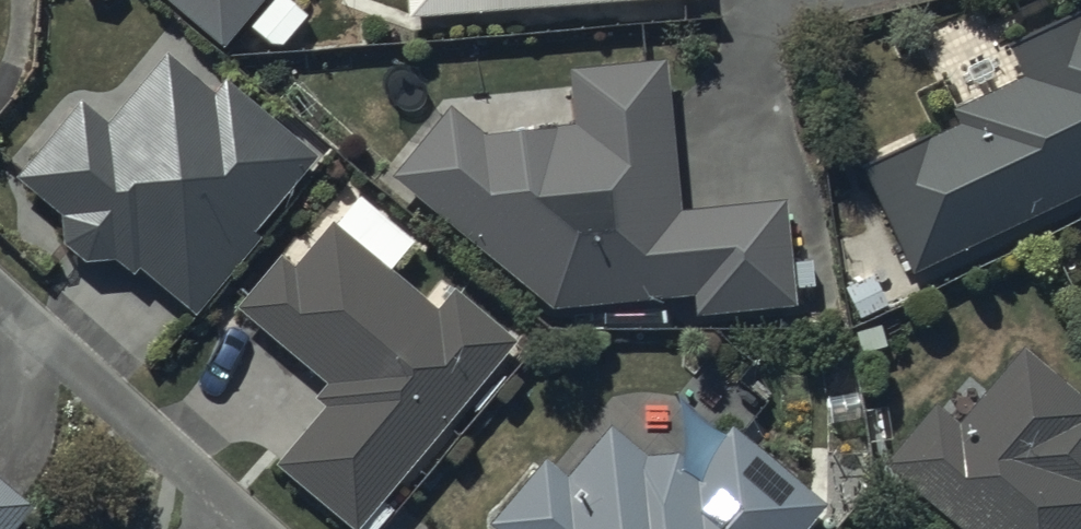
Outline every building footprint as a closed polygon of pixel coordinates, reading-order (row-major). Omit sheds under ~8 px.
[(222,56),(270,0),(156,0),(222,56)] [(405,38),(708,14),(707,0),(402,0),(405,38)] [(911,288),(1080,210),(1080,30),(1008,64),(1022,95),(955,125),(961,138),(863,183),(911,288)] [(80,118),(15,194),(61,232),(62,260),(84,280),(116,277),(132,291),(138,283),(193,329),(256,254),(249,248),(310,176),(224,102),(214,114),(165,74),(107,141),(80,118)] [(451,126),(395,194),(551,325),(694,312),(696,332),(795,323),(786,218),(680,227),(667,79),(570,87),(574,140),(552,142),(521,158),(484,154),(451,126)] [(277,480),(335,528),(368,528),(513,359),(455,309),(437,329),(388,288),(415,256),(360,209),(293,288),(280,277),(239,325),(328,400),(314,416),(324,425),(277,480)] [(886,483),(941,528),(1080,528),(1080,424),(1022,375),(961,447),(935,425),(886,483)] [(544,479),(502,528),(820,528),(826,523),(732,444),(697,484),(680,470),(644,474),(609,444),(565,497),(544,479)] [(30,523),(0,498),(0,528),(25,528),(30,523)]
